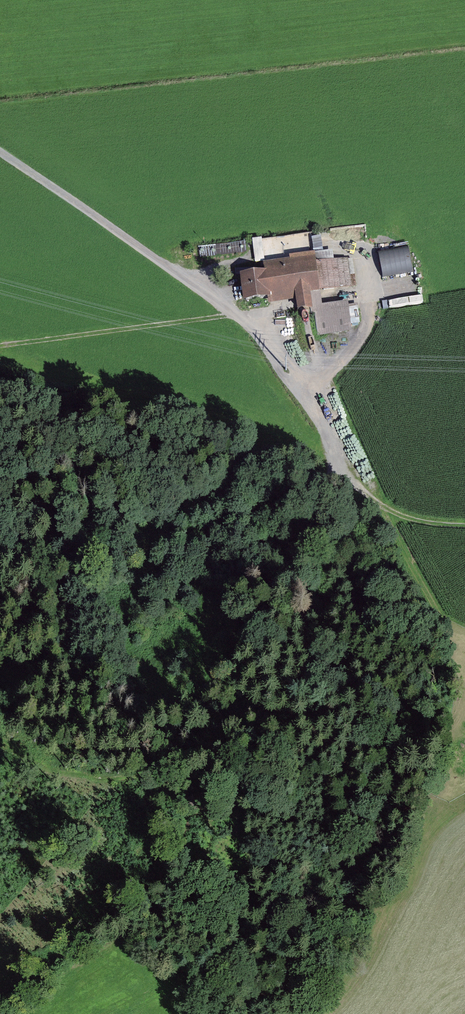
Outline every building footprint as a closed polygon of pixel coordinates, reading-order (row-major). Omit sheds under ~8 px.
[(256,261),(265,261),(264,238),(254,238),(256,261)] [(384,277),(415,271),(410,245),(379,251),(384,277)] [(321,289),(351,285),(347,258),(334,259),(332,250),(290,255),(291,259),(264,263),(265,271),(243,273),(246,300),(267,297),(268,303),(295,299),(297,310),(316,307),(314,290),(321,289)] [(352,329),(348,300),(323,303),(321,289),(314,290),(316,307),(319,334),(352,329)]
